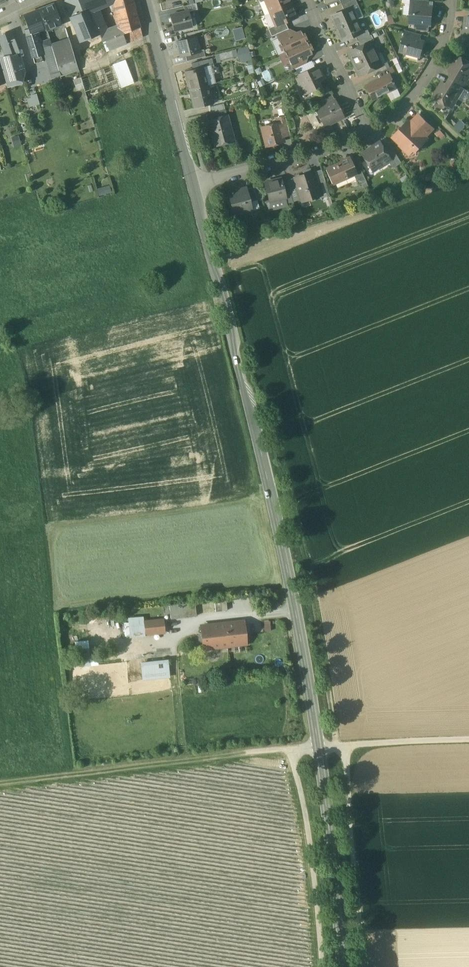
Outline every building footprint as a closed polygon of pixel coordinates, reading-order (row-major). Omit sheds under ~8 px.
[(64,1),(71,17),(83,12),(78,0),(66,0),(64,1)] [(83,12),(91,9),(103,5),(101,0),(78,0),(83,12)] [(113,1),(119,24),(137,17),(133,0),(115,0),(113,1)] [(260,3),(265,15),(270,13),(265,0),(260,3)] [(265,0),(270,13),(291,4),(289,0),(265,0)] [(342,5),(344,10),(350,8),(357,5),(355,0),(354,0),(342,5)] [(54,4),(39,10),(46,28),(47,29),(60,24),(58,17),(59,16),(54,4)] [(194,4),(184,6),(185,12),(188,11),(189,12),(196,10),(194,4)] [(291,4),(270,13),(276,26),(285,22),(296,17),(291,4)] [(425,8),(411,7),(411,8),(414,8),(414,14),(411,16),(410,23),(417,23),(429,24),(431,24),(431,21),(429,19),(430,8),(425,8)] [(344,10),(332,16),(337,28),(355,20),(350,8),(344,10)] [(71,17),(70,17),(80,42),(100,35),(101,34),(100,34),(91,9),(83,12),(71,17)] [(39,10),(24,16),(29,29),(31,34),(36,32),(46,28),(39,10)] [(185,12),(170,16),(174,31),(192,27),(189,12),(188,11),(185,12)] [(137,17),(119,24),(119,27),(126,43),(142,37),(137,17)] [(355,20),(337,28),(343,41),(356,35),(361,33),(355,20)] [(285,22),(276,26),(268,29),(271,36),(277,34),(288,29),(285,22)] [(119,27),(100,34),(101,34),(100,35),(106,51),(126,43),(119,27)] [(242,27),(233,28),(234,39),(244,38),(242,27)] [(36,32),(31,34),(29,29),(25,30),(30,47),(39,44),(39,43),(36,32)] [(288,29),(277,34),(280,41),(291,36),(288,29)] [(361,33),(356,35),(358,41),(369,36),(367,30),(361,33)] [(418,34),(405,30),(403,37),(404,37),(404,36),(417,40),(418,34)] [(0,36),(0,40),(6,56),(10,55),(20,53),(11,32),(0,36)] [(280,41),(279,41),(284,52),(285,52),(306,43),(301,32),(291,36),(280,41)] [(369,36),(358,41),(361,46),(370,42),(374,40),(371,35),(369,36)] [(417,40),(404,36),(404,37),(400,52),(419,57),(424,42),(417,40)] [(196,37),(177,42),(180,57),(186,56),(200,52),(199,51),(196,37)] [(50,39),(41,42),(43,49),(52,46),(50,39)] [(69,40),(52,46),(60,75),(78,69),(69,40)] [(60,75),(52,46),(43,49),(41,42),(39,43),(39,44),(42,55),(45,54),(53,77),(60,75)] [(306,43),(285,52),(290,63),(302,58),(312,53),(307,42),(306,43)] [(361,46),(349,52),(354,64),(375,54),(370,42),(361,46)] [(39,44),(30,47),(35,63),(43,61),(41,55),(42,55),(39,44)] [(200,52),(186,56),(187,61),(205,57),(204,50),(199,51),(200,52)] [(22,82),(25,73),(20,53),(10,55),(6,56),(0,58),(0,61),(0,62),(4,76),(6,82),(7,85),(22,82)] [(375,54),(354,64),(360,76),(372,70),(381,66),(375,54)] [(458,57),(449,72),(453,75),(464,81),(465,81),(468,74),(468,63),(458,57)] [(302,58),(291,63),(294,70),(305,64),(302,58)] [(201,62),(198,62),(199,68),(202,67),(202,68),(212,65),(213,65),(212,59),(201,62)] [(125,60),(112,65),(118,79),(117,80),(120,88),(134,83),(125,60)] [(381,66),(372,70),(375,75),(377,74),(387,69),(385,64),(381,66)] [(112,65),(81,78),(85,92),(117,80),(118,79),(112,65)] [(212,65),(202,68),(206,86),(213,84),(215,84),(211,68),(213,68),(212,65)] [(318,66),(297,76),(305,94),(319,87),(317,82),(324,78),(318,66)] [(193,69),(185,71),(190,90),(206,86),(202,68),(202,67),(199,68),(193,69)] [(387,69),(377,74),(380,80),(389,75),(392,74),(390,68),(387,69)] [(380,80),(366,86),(373,100),(396,89),(389,75),(380,80)] [(464,81),(453,75),(450,80),(464,88),(467,82),(465,81),(464,81)] [(117,80),(85,92),(87,100),(120,88),(117,80)] [(464,88),(450,80),(447,85),(458,92),(460,94),(464,88)] [(447,85),(443,82),(433,97),(449,107),(458,92),(447,85)] [(206,86),(190,90),(194,109),(211,104),(206,86)] [(332,94),(322,100),(324,105),(335,99),(332,94)] [(37,95),(26,96),(28,106),(38,104),(37,95)] [(324,105),(315,109),(318,115),(316,116),(319,123),(322,122),(324,127),(344,117),(335,99),(324,105)] [(223,103),(210,107),(211,113),(225,109),(223,103)] [(228,115),(208,120),(215,146),(233,141),(230,129),(231,128),(228,115)] [(418,116),(410,124),(423,136),(431,128),(418,116)] [(285,117),(277,119),(278,124),(282,137),(290,135),(285,117)] [(408,123),(394,138),(401,145),(401,146),(408,152),(413,147),(416,149),(426,139),(423,136),(410,124),(408,123)] [(278,124),(263,128),(267,146),(283,141),(282,137),(278,124)] [(380,142),(362,154),(371,169),(379,164),(381,166),(389,161),(391,160),(386,152),(380,142)] [(402,163),(392,148),(386,152),(391,160),(389,161),(393,168),(402,163)] [(340,163),(327,169),(334,183),(354,175),(353,174),(356,173),(356,172),(349,158),(345,160),(343,164),(340,163)] [(322,169),(312,172),(316,184),(326,182),(322,169)] [(361,170),(356,172),(356,173),(353,174),(354,175),(359,185),(366,182),(361,170)] [(312,172),(295,177),(298,187),(302,199),(319,194),(316,184),(312,172)] [(287,178),(281,180),(284,192),(290,191),(289,189),(287,178)] [(281,179),(265,183),(270,202),(286,198),(284,192),(281,180),(281,179)] [(254,187),(246,189),(249,201),(250,202),(257,201),(254,187)] [(293,202),(302,199),(298,187),(289,189),(290,191),(293,202)] [(246,188),(228,193),(234,215),(247,211),(244,202),(249,201),(246,189),(246,188)] [(286,198),(270,202),(272,209),(288,205),(287,202),(292,201),(290,191),(284,192),(286,198)] [(194,603),(170,606),(172,618),(196,615),(194,603)] [(162,618),(129,621),(130,634),(164,631),(162,618)] [(243,621),(225,624),(228,645),(246,643),(243,621)] [(225,624),(202,626),(203,640),(204,648),(228,645),(225,624)] [(167,661),(143,663),(145,679),(168,677),(167,661)]
